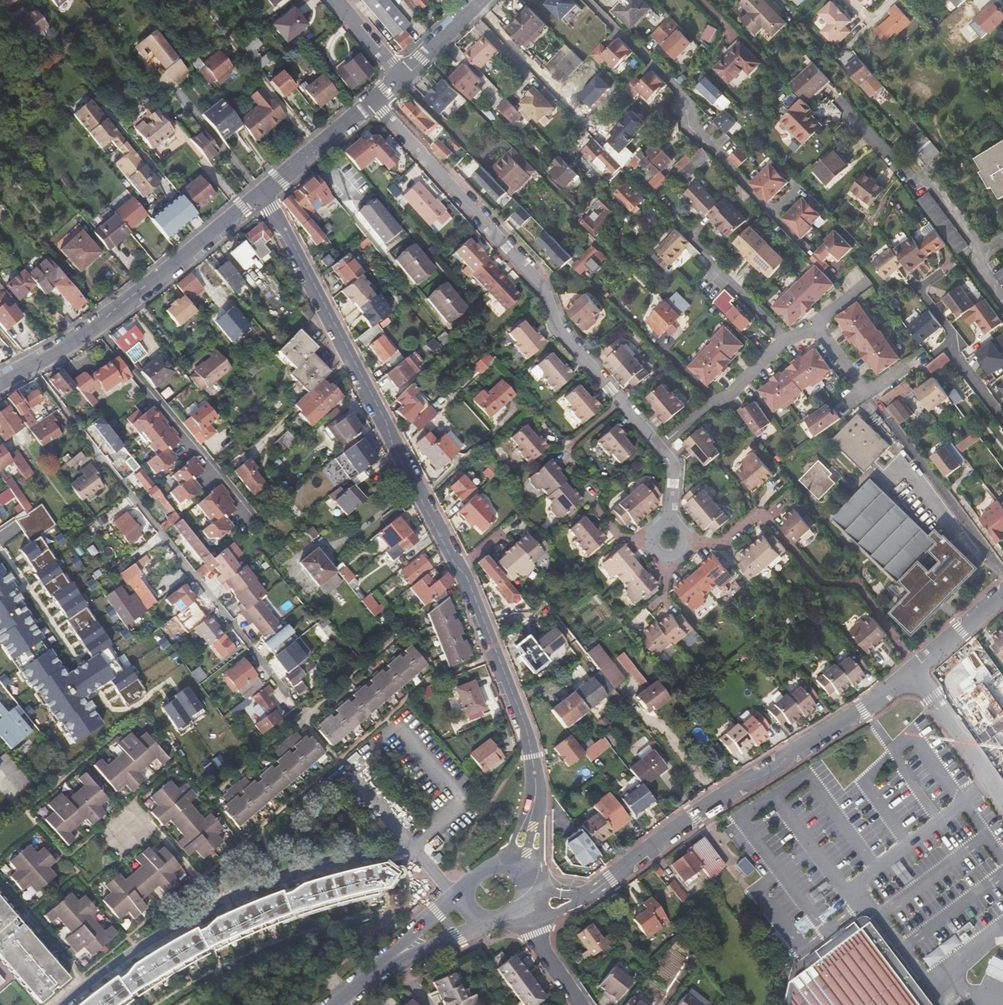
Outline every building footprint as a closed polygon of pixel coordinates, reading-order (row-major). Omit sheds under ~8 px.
[(387,29),(394,23),(402,31),(404,29),(404,30),(410,25),(388,0),(362,0),(387,29)] [(428,2),(426,0),(411,0),(419,9),(428,2)] [(549,4),(575,31),(590,16),(574,0),(553,0),(549,4)] [(616,12),(632,27),(651,8),(643,0),(627,0),(624,4),(616,12)] [(743,2),(752,12),(744,19),(752,26),(759,34),(766,26),(776,35),(789,22),(782,15),(778,11),(780,9),(770,0),(745,0),(743,2)] [(852,33),(847,28),(853,23),(835,2),(822,14),(832,25),(824,32),(832,41),(837,47),(852,33)] [(892,15),(875,30),(885,41),(910,19),(896,3),(888,10),(892,15)] [(977,19),(983,26),(981,28),(987,34),(1002,19),(1002,15),(993,4),(977,19)] [(528,5),(507,27),(509,29),(531,7),(528,5)] [(531,7),(509,29),(524,45),(530,39),(532,41),(533,42),(542,32),(541,31),(539,30),(546,23),(531,7)] [(293,9),(273,25),(285,41),(306,26),(293,9)] [(35,10),(29,15),(43,31),(49,26),(35,10)] [(43,31),(29,15),(19,23),(33,39),(43,31)] [(671,16),(653,34),(667,48),(667,47),(668,47),(672,51),(673,52),(672,53),(677,58),(692,43),(683,34),(686,31),(671,16)] [(413,40),(404,30),(404,29),(402,31),(394,23),(387,29),(395,38),(394,39),(402,49),(413,40)] [(539,30),(541,31),(548,25),(546,23),(539,30)] [(712,42),(720,29),(712,25),(705,37),(712,42)] [(155,31),(144,39),(177,79),(188,70),(155,31)] [(695,40),(686,31),(683,34),(692,43),(695,40)] [(486,37),(467,56),(480,70),(500,51),(486,37)] [(609,50),(601,43),(591,55),(602,66),(608,60),(617,68),(627,57),(629,59),(635,51),(620,37),(618,40),(614,45),(609,50)] [(177,79),(144,39),(137,45),(146,57),(152,53),(175,81),(177,79)] [(577,54),(582,50),(573,41),(568,46),(573,51),(577,54)] [(760,63),(741,43),(714,68),(728,82),(743,68),(749,73),(760,63)] [(577,54),(583,61),(592,51),(586,45),(582,50),(577,54)] [(255,49),(248,54),(255,63),(258,60),(261,58),(262,57),(255,49)] [(205,66),(199,71),(208,82),(209,84),(216,78),(218,81),(234,68),(220,50),(203,63),(205,66)] [(565,71),(571,76),(575,72),(584,62),(583,61),(577,54),(573,51),(564,60),(570,66),(565,71)] [(282,98),(295,88),(295,87),(268,53),(262,57),(261,58),(277,77),(274,79),(270,82),(282,98)] [(344,59),(332,70),(349,90),(353,87),(357,84),(357,85),(373,72),(358,55),(348,64),(344,59)] [(859,84),(872,72),(858,56),(849,64),(848,63),(844,66),(859,84)] [(192,63),(199,71),(205,66),(203,63),(199,58),(192,63)] [(803,65),(808,70),(815,64),(809,58),(803,65)] [(266,70),(258,60),(255,63),(263,73),(266,70)] [(559,65),(565,71),(570,66),(564,60),(559,65)] [(467,64),(451,79),(469,98),(471,100),(482,89),(476,83),(481,79),(467,64)] [(808,70),(791,86),(803,98),(802,98),(807,103),(816,95),(814,93),(828,79),(815,64),(808,70)] [(274,79),(266,70),(263,73),(270,82),(274,79)] [(199,71),(195,74),(198,77),(200,76),(206,84),(208,82),(199,71)] [(638,78),(626,90),(636,100),(642,93),(651,102),(661,91),(662,93),(670,86),(655,72),(644,83),(638,78)] [(322,76),(305,90),(319,108),(336,94),(322,76)] [(708,79),(702,84),(708,90),(705,92),(721,108),(729,101),(708,79)] [(818,97),(832,83),(828,79),(814,93),(816,95),(818,97)] [(427,99),(442,114),(461,95),(446,80),(440,86),(439,85),(432,92),(433,93),(427,99)] [(500,92),(492,83),(485,89),(493,99),(500,92)] [(519,110),(518,110),(529,122),(530,122),(528,120),(533,115),(535,117),(540,122),(548,115),(551,115),(555,111),(555,108),(554,107),(552,105),(557,100),(559,102),(560,101),(545,86),(545,87),(546,88),(541,93),(538,90),(531,96),(529,94),(523,100),(522,104),(524,105),(525,107),(520,112),(519,110)] [(259,106),(240,121),(247,130),(256,140),(266,132),(264,129),(284,113),(273,100),(272,101),(261,88),(251,96),(259,106)] [(169,95),(162,101),(165,105),(172,99),(169,95)] [(807,103),(802,98),(781,120),(795,134),(804,143),(820,127),(805,112),(810,107),(807,103)] [(205,113),(206,115),(215,108),(217,111),(225,104),(221,99),(205,113)] [(215,108),(206,115),(227,141),(243,127),(246,131),(247,130),(240,121),(224,102),(222,99),(221,99),(225,104),(217,111),(215,108)] [(89,133),(106,118),(91,100),(74,114),(89,133)] [(438,123),(416,100),(406,110),(427,133),(438,123)] [(813,109),(810,107),(805,112),(820,127),(822,125),(809,113),(813,109)] [(136,128),(152,148),(160,142),(174,130),(158,113),(151,119),(153,121),(147,125),(144,122),(136,128)] [(264,129),(266,132),(286,116),(284,113),(264,129)] [(227,141),(206,115),(205,116),(203,114),(202,115),(225,142),(227,141)] [(118,148),(126,142),(106,118),(89,133),(102,148),(112,140),(118,148)] [(795,134),(781,120),(781,119),(778,122),(792,137),(795,134)] [(729,120),(721,128),(732,139),(740,131),(729,120)] [(201,130),(190,139),(192,141),(203,132),(201,130)] [(204,131),(203,132),(218,151),(220,150),(204,131)] [(203,132),(192,141),(205,157),(208,160),(218,151),(203,132)] [(359,170),(359,171),(374,158),(381,166),(383,164),(389,170),(399,160),(376,136),(371,136),(363,144),(359,139),(344,153),(353,164),(359,170)] [(599,143),(595,139),(583,150),(589,156),(592,153),(596,158),(594,161),(594,162),(601,170),(603,170),(606,167),(607,168),(608,167),(607,166),(608,166),(614,173),(621,166),(606,150),(599,143)] [(918,151),(928,163),(942,151),(932,139),(918,151)] [(440,140),(433,147),(445,159),(453,152),(440,140)] [(128,179),(145,165),(126,142),(118,148),(124,155),(115,164),(128,179)] [(160,142),(152,148),(154,150),(161,144),(160,142)] [(1002,195),(1002,145),(977,161),(982,171),(979,173),(989,190),(992,188),(998,198),(1002,195)] [(648,158),(660,170),(671,160),(659,148),(655,151),(650,146),(638,157),(643,163),(646,160),(648,158)] [(832,148),(847,165),(849,163),(834,146),(832,148)] [(749,157),(739,147),(729,158),(738,167),(749,157)] [(506,179),(501,185),(511,196),(536,170),(514,148),(494,168),(502,175),(506,179)] [(832,148),(811,167),(826,183),(847,165),(832,148)] [(699,152),(692,159),(691,160),(698,168),(700,166),(708,173),(714,167),(699,152)] [(561,155),(555,161),(558,164),(556,166),(558,168),(553,173),(565,186),(572,179),(578,173),(561,155)] [(691,160),(685,166),(692,173),(698,168),(691,160)] [(793,175),(782,164),(777,169),(771,163),(752,182),(770,200),(790,181),(788,180),(793,175)] [(128,179),(143,198),(161,183),(145,165),(128,179)] [(685,166),(681,169),(689,177),(692,173),(685,166)] [(689,177),(681,169),(677,174),(676,174),(684,182),(689,177)] [(883,188),(885,187),(877,179),(866,170),(864,173),(883,188)] [(883,188),(864,173),(851,188),(871,204),(883,188)] [(502,175),(496,181),(501,185),(506,179),(502,175)] [(315,176),(291,196),(308,216),(314,211),(312,209),(313,208),(310,205),(317,198),(321,203),(323,206),(333,198),(315,176)] [(200,177),(181,192),(196,210),(214,195),(200,177)] [(697,181),(695,184),(716,206),(718,203),(697,181)] [(636,190),(628,182),(616,193),(632,210),(645,197),(641,194),(636,190)] [(445,211),(435,201),(418,183),(403,197),(429,226),(445,211)] [(684,194),(705,216),(708,213),(716,206),(695,184),(684,194)] [(750,196),(739,184),(734,189),(745,201),(750,196)] [(151,219),(168,240),(198,215),(178,191),(171,197),(173,200),(151,219)] [(929,192),(919,199),(959,253),(970,245),(929,192)] [(821,204),(811,193),(806,198),(804,197),(788,212),(782,213),(792,223),(790,225),(802,237),(814,226),(812,224),(822,215),(816,209),(821,204)] [(291,196),(291,195),(285,200),(282,202),(284,205),(310,236),(309,237),(315,243),(324,235),(308,216),(291,196)] [(716,206),(737,229),(746,220),(725,197),(718,203),(716,206)] [(133,198),(114,213),(116,215),(128,230),(147,215),(133,198)] [(313,209),(321,203),(317,198),(310,205),(313,208),(313,209)] [(586,215),(581,220),(595,234),(617,211),(603,198),(599,202),(606,209),(593,222),(586,215)] [(358,212),(383,242),(398,230),(373,199),(358,212)] [(347,226),(353,222),(337,202),(330,207),(342,221),(342,220),(347,226)] [(509,220),(520,229),(532,213),(521,205),(509,220)] [(716,206),(708,213),(714,218),(713,219),(717,224),(716,225),(723,232),(724,231),(729,236),(737,229),(716,206)] [(639,214),(635,219),(642,226),(646,222),(639,214)] [(116,215),(95,232),(109,249),(130,232),(128,230),(116,215)] [(254,253),(260,260),(269,252),(263,244),(273,237),(262,222),(245,236),(252,244),(249,247),(254,253)] [(928,237),(919,243),(928,255),(935,250),(938,247),(939,249),(946,244),(936,230),(931,222),(925,226),(923,231),(928,237)] [(751,226),(735,243),(742,250),(747,254),(745,256),(751,262),(766,245),(768,244),(768,243),(751,226)] [(689,241),(677,229),(657,250),(663,255),(658,260),(666,268),(671,263),(672,264),(680,255),(678,253),(681,250),(689,241)] [(821,252),(812,260),(815,263),(823,271),(829,265),(824,260),(827,258),(829,260),(833,257),(835,255),(840,259),(852,247),(835,229),(825,240),(826,241),(815,253),(819,250),(821,252)] [(80,272),(102,252),(82,230),(60,249),(80,272)] [(398,230),(383,242),(386,245),(401,232),(398,230)] [(914,236),(894,249),(905,262),(911,271),(921,263),(929,257),(928,255),(919,243),(915,238),(914,236)] [(475,245),(469,239),(455,251),(454,251),(462,260),(466,265),(461,269),(468,276),(471,273),(486,260),(487,259),(481,252),(482,252),(476,244),(475,245)] [(248,258),(254,253),(249,247),(244,241),(230,253),(244,270),(252,263),(248,258)] [(593,245),(583,256),(588,261),(593,256),(600,262),(607,256),(600,250),(601,249),(597,244),(595,247),(593,245)] [(751,262),(757,268),(759,266),(763,270),(771,277),(786,261),(768,244),(766,245),(751,262)] [(414,245),(407,251),(395,260),(414,283),(420,278),(432,268),(414,245)] [(894,249),(892,246),(880,254),(882,256),(873,263),(885,278),(905,262),(894,249)] [(815,253),(810,258),(812,260),(821,252),(819,250),(815,253)] [(454,251),(452,253),(460,262),(462,260),(454,251)] [(347,285),(360,275),(363,273),(347,254),(331,266),(347,285)] [(882,256),(880,254),(872,261),(873,263),(882,256)] [(215,270),(227,284),(239,275),(222,255),(217,260),(221,265),(215,270)] [(327,255),(321,260),(326,266),(332,261),(327,255)] [(573,266),(574,268),(581,274),(589,266),(586,263),(588,261),(583,256),(573,266)] [(85,301),(49,258),(28,275),(36,284),(44,294),(55,285),(75,309),(85,301)] [(486,260),(471,273),(488,292),(504,277),(499,272),(498,273),(494,268),(486,260)] [(234,293),(227,284),(215,270),(207,261),(199,268),(216,289),(221,284),(230,296),(234,293)] [(556,273),(555,274),(561,279),(574,268),(573,266),(569,262),(555,273),(556,273)] [(823,271),(815,263),(809,269),(809,272),(801,280),(819,299),(826,292),(828,294),(837,285),(823,271)] [(994,275),(1002,287),(1002,268),(994,275)] [(28,275),(24,270),(7,285),(18,299),(36,284),(28,275)] [(190,300),(201,290),(199,288),(203,284),(200,281),(201,280),(194,271),(177,285),(184,293),(190,300)] [(249,275),(243,280),(250,290),(256,284),(249,275)] [(360,275),(347,285),(340,291),(345,297),(348,295),(353,302),(358,308),(373,295),(365,286),(368,284),(360,275)] [(504,277),(488,292),(504,311),(519,298),(512,289),(508,285),(509,283),(504,277)] [(789,288),(784,294),(805,316),(811,310),(813,308),(812,306),(819,299),(801,280),(793,288),(789,288)] [(445,283),(439,288),(427,298),(446,322),(452,317),(464,307),(445,283)] [(966,312),(976,305),(961,284),(943,298),(950,307),(952,305),(960,317),(966,312)] [(719,309),(731,297),(724,290),(712,302),(714,304),(719,309)] [(665,303),(647,321),(656,330),(653,333),(658,339),(666,331),(673,324),(681,316),(680,315),(691,305),(677,292),(667,303),(667,302),(666,302),(665,303)] [(0,295),(0,315),(10,327),(23,317),(3,293),(0,295)] [(579,301),(578,298),(567,308),(585,330),(587,328),(590,328),(596,323),(597,320),(598,319),(596,316),(603,311),(588,293),(583,297),(579,301)] [(805,316),(784,294),(778,299),(778,303),(774,307),(783,316),(785,318),(792,326),(798,320),(800,322),(805,316)] [(380,305),(373,295),(358,308),(363,314),(368,320),(366,322),(370,327),(376,323),(382,318),(390,311),(383,303),(380,305)] [(198,313),(185,298),(179,302),(178,301),(172,306),(173,307),(167,312),(180,328),(198,313)] [(966,312),(983,334),(1001,320),(984,299),(966,312)] [(647,321),(665,303),(666,302),(665,301),(662,303),(662,304),(646,320),(647,321)] [(845,331),(870,313),(866,307),(862,306),(859,301),(848,309),(846,310),(837,317),(842,323),(840,325),(845,331)] [(308,303),(300,310),(308,320),(314,315),(308,303)] [(730,319),(742,331),(750,323),(735,308),(732,311),(725,304),(720,310),(730,319)] [(958,319),(960,317),(952,305),(950,307),(958,319)] [(229,310),(246,331),(250,327),(234,307),(229,310)] [(930,309),(908,326),(910,330),(920,341),(935,330),(935,331),(942,326),(930,309)] [(232,342),(246,331),(229,310),(227,312),(222,316),(216,322),(232,342)] [(858,345),(859,344),(879,330),(874,323),(875,320),(870,313),(845,331),(850,338),(851,340),(853,339),(858,345)] [(532,331),(527,326),(523,320),(508,332),(516,341),(514,343),(526,358),(546,342),(543,339),(539,334),(535,329),(532,331)] [(678,329),(673,324),(666,331),(671,335),(678,329)] [(135,326),(116,341),(131,359),(134,364),(146,353),(137,342),(143,337),(135,326)] [(315,341),(301,327),(290,339),(279,349),(278,351),(296,368),(311,353),(313,351),(317,347),(313,343),(315,341)] [(710,339),(714,342),(733,360),(739,355),(741,352),(739,350),(744,345),(725,327),(719,333),(716,333),(710,339)] [(873,357),(893,343),(888,336),(885,336),(880,329),(879,330),(859,344),(863,350),(861,352),(863,354),(868,361),(873,357)] [(920,341),(922,344),(937,333),(935,331),(935,330),(920,341)] [(365,331),(360,335),(356,339),(362,345),(371,338),(365,331)] [(390,341),(384,333),(369,345),(382,362),(395,352),(387,342),(390,341)] [(617,361),(622,367),(641,351),(626,333),(611,346),(616,352),(612,356),(613,357),(617,361)] [(988,373),(1002,363),(1002,355),(998,350),(1002,347),(1002,337),(999,333),(972,354),(988,373)] [(733,360),(714,342),(708,348),(705,348),(699,354),(722,376),(727,370),(730,367),(728,366),(733,360)] [(897,349),(893,343),(873,357),(868,361),(872,368),(874,366),(879,373),(888,367),(890,365),(900,357),(897,353),(897,349)] [(802,356),(820,381),(827,377),(827,373),(832,370),(824,359),(823,357),(817,348),(810,353),(809,351),(802,356)] [(385,374),(397,387),(417,370),(415,368),(423,362),(413,350),(406,357),(403,358),(401,360),(385,374)] [(641,351),(622,367),(627,374),(631,378),(632,379),(636,376),(641,382),(656,369),(641,351)] [(945,351),(938,356),(928,365),(934,372),(951,359),(945,351)] [(195,372),(189,377),(200,391),(206,386),(207,388),(231,369),(217,352),(193,371),(195,372)] [(560,363),(555,358),(550,352),(536,365),(544,374),(541,376),(554,391),(573,374),(571,372),(566,366),(562,361),(560,363)] [(296,368),(290,374),(308,391),(322,378),(332,369),(317,355),(315,357),(311,353),(296,368)] [(722,376),(699,354),(694,359),(694,363),(690,367),(699,376),(701,378),(709,385),(714,380),(716,381),(722,376)] [(141,372),(153,387),(172,370),(160,355),(141,372)] [(486,361),(481,356),(474,364),(481,372),(486,367),(483,364),(486,361)] [(789,370),(804,390),(810,385),(814,386),(820,381),(802,356),(795,361),(793,362),(794,364),(788,369),(789,370)] [(93,375),(100,384),(104,391),(119,380),(121,383),(130,376),(123,366),(117,358),(117,357),(107,364),(107,363),(92,374),(93,375)] [(804,391),(804,390),(789,370),(783,374),(781,372),(779,374),(772,379),(790,404),(797,399),(797,396),(804,391)] [(64,394),(74,387),(61,371),(49,380),(56,389),(58,387),(64,394)] [(83,373),(72,381),(81,392),(88,401),(92,406),(96,402),(89,393),(96,387),(88,378),(85,374),(83,373)] [(96,387),(100,384),(93,375),(88,378),(96,387)] [(936,376),(919,389),(933,408),(950,395),(936,376)] [(310,427),(344,396),(331,383),(329,385),(323,378),(322,378),(308,391),(294,405),(300,412),(298,414),(310,427)] [(902,382),(880,398),(899,423),(914,413),(903,397),(915,388),(908,378),(902,382)] [(489,417),(499,407),(498,406),(503,402),(504,403),(514,393),(502,379),(487,393),(483,390),(473,399),(489,417)] [(784,408),(790,404),(772,379),(766,383),(767,385),(760,390),(766,399),(768,401),(776,411),(780,408),(784,408)] [(650,395),(655,401),(659,406),(657,409),(661,413),(666,419),(668,421),(687,405),(675,390),(672,392),(664,383),(650,395)] [(427,402),(410,384),(394,400),(399,406),(394,411),(404,422),(408,419),(411,422),(414,419),(412,416),(427,402)] [(587,396),(583,390),(578,385),(563,397),(571,406),(569,408),(581,423),(601,406),(599,404),(594,398),(590,394),(587,396)] [(98,399),(106,394),(100,386),(93,392),(98,399)] [(184,388),(167,403),(171,408),(188,393),(184,388)] [(20,417),(26,425),(29,428),(32,426),(36,424),(26,411),(29,409),(42,399),(36,390),(22,400),(16,391),(7,398),(19,416),(20,417)] [(83,405),(88,401),(81,392),(76,396),(83,405)] [(740,410),(751,426),(758,435),(764,431),(765,427),(772,423),(757,401),(750,405),(749,403),(746,405),(740,410)] [(183,422),(194,435),(199,431),(206,439),(215,432),(208,424),(217,417),(206,403),(183,422)] [(833,424),(842,418),(837,411),(835,409),(833,410),(828,404),(817,413),(807,420),(812,426),(811,430),(816,437),(825,430),(833,424)] [(26,425),(20,417),(17,419),(8,406),(0,412),(0,434),(5,440),(26,425)] [(142,414),(131,424),(133,425),(137,428),(138,429),(141,431),(144,433),(147,434),(150,436),(155,438),(168,427),(165,423),(166,423),(164,420),(165,419),(159,411),(156,410),(155,409),(152,406),(142,414)] [(138,409),(126,418),(131,424),(142,414),(138,409)] [(334,434),(345,450),(362,438),(358,432),(362,429),(350,412),(334,424),(339,431),(334,434)] [(32,426),(29,428),(37,440),(41,446),(61,434),(56,426),(59,424),(52,413),(36,424),(32,426)] [(891,445),(858,413),(855,416),(849,422),(848,421),(839,427),(842,429),(832,439),(865,472),(891,445)] [(99,417),(93,422),(114,447),(116,445),(125,457),(123,464),(127,465),(132,472),(133,472),(140,466),(116,437),(99,417)] [(838,426),(839,427),(848,421),(845,418),(838,426)] [(133,425),(131,424),(145,441),(148,439),(151,443),(148,445),(155,454),(146,462),(155,473),(160,469),(161,470),(176,458),(172,453),(170,451),(170,449),(179,441),(175,436),(176,435),(174,432),(175,431),(171,426),(169,428),(168,427),(155,438),(150,436),(147,434),(144,433),(141,431),(138,429),(137,428),(133,425)] [(528,464),(547,447),(545,445),(540,439),(536,434),(534,436),(529,431),(525,425),(510,438),(518,447),(515,449),(528,464)] [(687,445),(705,426),(704,425),(684,441),(686,443),(687,445)] [(622,437),(617,432),(612,426),(598,438),(606,447),(604,449),(616,464),(636,448),(633,445),(628,440),(624,435),(622,437)] [(701,455),(708,463),(714,457),(722,451),(715,442),(717,439),(705,426),(687,445),(691,449),(693,451),(696,449),(701,455)] [(194,435),(200,444),(206,439),(199,431),(194,435)] [(428,432),(416,443),(437,468),(462,446),(449,431),(436,442),(428,432)] [(345,450),(342,452),(357,473),(377,459),(367,446),(370,444),(365,436),(362,438),(345,450)] [(40,450),(43,448),(43,447),(42,447),(41,446),(37,440),(34,442),(40,450)] [(966,457),(954,440),(948,444),(946,442),(932,453),(947,473),(962,463),(960,461),(966,457)] [(43,447),(43,448),(58,469),(65,464),(49,442),(42,447),(43,447)] [(0,446),(0,469),(4,466),(4,467),(13,461),(9,457),(1,445),(0,446)] [(13,461),(25,479),(33,474),(18,451),(9,457),(13,461)] [(753,487),(757,484),(761,480),(763,482),(774,473),(756,451),(755,452),(751,452),(745,457),(744,460),(743,462),(745,464),(738,470),(753,487)] [(72,458),(67,462),(70,467),(79,460),(76,455),(72,458)] [(195,456),(188,460),(186,461),(186,464),(172,475),(179,484),(169,492),(178,503),(184,499),(185,500),(200,488),(196,483),(195,483),(193,481),(193,479),(203,471),(199,465),(201,464),(195,456)] [(254,471),(257,469),(248,459),(246,461),(233,471),(253,496),(266,485),(254,471)] [(563,482),(565,480),(561,476),(557,471),(559,470),(550,459),(528,477),(530,479),(529,481),(535,488),(538,488),(539,490),(541,488),(547,495),(563,482)] [(820,460),(819,461),(836,484),(843,477),(832,466),(829,469),(820,460)] [(836,484),(819,461),(800,481),(820,501),(836,484)] [(81,470),(84,475),(84,474),(85,475),(95,469),(91,463),(81,470)] [(133,472),(132,472),(124,479),(127,483),(130,480),(134,485),(137,483),(140,486),(142,484),(153,498),(157,495),(169,511),(173,508),(140,467),(138,469),(140,471),(135,475),(133,472)] [(487,468),(483,471),(490,478),(496,472),(493,470),(491,472),(487,468)] [(70,484),(81,500),(88,495),(90,498),(97,493),(96,492),(103,487),(98,480),(95,476),(98,474),(95,469),(85,475),(84,474),(84,475),(70,484)] [(463,475),(450,486),(455,492),(454,493),(460,500),(474,487),(463,475)] [(10,478),(4,482),(8,487),(8,488),(10,490),(14,496),(22,507),(25,512),(26,514),(31,510),(25,502),(26,502),(15,486),(16,485),(10,478)] [(636,501),(652,484),(647,479),(629,494),(636,501)] [(900,581),(902,579),(915,591),(894,612),(913,631),(931,613),(976,568),(946,536),(937,529),(931,535),(873,479),(850,503),(835,518),(900,581)] [(547,495),(546,497),(551,503),(549,506),(550,507),(549,510),(556,517),(558,517),(559,518),(581,500),(572,489),(570,491),(567,486),(563,482),(547,495)] [(691,510),(696,516),(716,499),(701,482),(686,495),(691,501),(686,504),(688,506),(691,510)] [(230,500),(231,499),(227,495),(229,494),(221,483),(210,491),(211,492),(208,495),(196,504),(211,522),(202,530),(208,538),(216,537),(217,539),(232,527),(228,521),(227,522),(225,519),(226,517),(235,509),(231,504),(232,503),(230,500)] [(636,501),(646,512),(653,507),(657,503),(658,502),(655,498),(660,493),(652,483),(652,484),(636,501)] [(347,514),(365,500),(352,485),(343,493),(338,487),(329,493),(347,514)] [(0,493),(0,504),(0,503),(2,505),(14,496),(10,490),(8,488),(0,493)] [(489,508),(475,494),(457,512),(459,514),(464,520),(469,524),(471,522),(476,527),(481,532),(495,519),(486,511),(489,508)] [(630,508),(636,501),(629,494),(611,509),(620,518),(630,508)] [(995,537),(1002,531),(1002,530),(1002,528),(1002,506),(997,498),(989,503),(992,506),(979,516),(995,537)] [(716,499),(696,516),(702,522),(705,526),(707,528),(711,524),(716,530),(731,517),(716,499)] [(630,508),(620,518),(625,523),(631,518),(634,523),(636,521),(640,518),(646,512),(636,501),(630,508)] [(387,525),(398,516),(405,511),(400,504),(382,518),(387,525)] [(17,518),(25,512),(22,507),(13,513),(17,518)] [(788,522),(783,527),(795,542),(813,527),(797,507),(790,513),(786,516),(784,518),(788,522)] [(180,518),(175,511),(167,518),(169,519),(160,526),(164,531),(180,518)] [(126,512),(113,523),(129,543),(142,533),(126,512)] [(398,516),(387,525),(377,533),(391,549),(393,548),(411,533),(408,529),(404,524),(398,516)] [(587,553),(603,535),(598,530),(596,528),(594,529),(589,524),(583,516),(568,529),(576,538),(574,540),(586,553),(587,553)] [(218,565),(214,559),(181,519),(174,525),(206,565),(210,571),(215,567),(218,565)] [(0,522),(0,550),(5,557),(18,548),(2,525),(5,524),(2,521),(1,522),(0,522)] [(25,542),(39,533),(33,524),(19,534),(25,542)] [(391,549),(386,553),(393,561),(418,541),(411,533),(393,548),(391,549)] [(548,549),(543,542),(536,534),(530,538),(526,534),(525,535),(521,538),(514,544),(531,564),(548,549)] [(587,553),(586,553),(606,537),(604,534),(603,535),(587,553)] [(770,564),(788,548),(775,534),(769,538),(766,534),(764,535),(760,539),(753,544),(770,564)] [(615,573),(621,580),(639,565),(635,560),(631,556),(633,554),(624,543),(602,562),(603,564),(603,566),(609,573),(611,573),(613,575),(615,573)] [(494,565),(509,582),(518,574),(520,577),(522,576),(524,576),(531,570),(531,568),(533,566),(531,564),(514,544),(503,554),(505,556),(501,559),(494,565)] [(752,579),(770,564),(753,544),(747,550),(743,553),(741,554),(745,559),(739,564),(752,579)] [(54,554),(49,547),(33,557),(39,565),(54,554)] [(316,548),(298,562),(318,586),(336,572),(316,548)] [(225,550),(214,559),(218,565),(215,567),(218,571),(221,575),(217,578),(222,585),(241,569),(225,550)] [(701,567),(697,571),(711,588),(718,582),(721,585),(722,584),(725,584),(731,579),(731,576),(733,574),(714,552),(704,561),(705,564),(701,567)] [(409,578),(414,584),(433,568),(422,554),(402,571),(408,579),(409,578)] [(486,555),(477,562),(511,602),(520,594),(509,582),(494,565),(486,555)] [(33,557),(25,563),(30,571),(39,565),(33,557)] [(127,579),(148,608),(156,601),(136,574),(139,572),(133,564),(121,573),(125,579),(127,579)] [(347,564),(339,570),(349,583),(357,577),(347,564)] [(210,571),(206,565),(196,572),(201,578),(210,571)] [(639,565),(621,580),(627,587),(625,589),(626,591),(626,593),(632,600),(634,600),(636,601),(658,583),(648,572),(646,574),(643,570),(639,565)] [(239,581),(250,572),(245,566),(241,569),(222,585),(227,591),(229,589),(239,581)] [(445,589),(453,581),(447,573),(437,581),(428,588),(425,585),(434,577),(439,573),(434,568),(433,568),(414,584),(411,586),(425,604),(435,596),(445,589)] [(711,588),(697,571),(692,575),(688,579),(686,576),(675,586),(694,608),(695,606),(698,607),(705,601),(705,598),(706,597),(704,594),(711,588)] [(235,597),(256,580),(250,572),(239,581),(229,589),(232,592),(235,597)] [(263,599),(267,595),(256,581),(235,598),(238,602),(241,606),(238,608),(243,615),(247,611),(256,604),(261,600),(263,599)] [(196,599),(184,584),(165,599),(170,605),(174,602),(180,611),(182,609),(196,599)] [(445,589),(435,596),(437,601),(425,606),(437,635),(457,618),(449,597),(448,597),(445,589)] [(14,610),(0,593),(0,620),(14,610)] [(369,594),(361,600),(374,617),(382,610),(369,594)] [(111,604),(125,625),(133,619),(118,599),(111,604)] [(177,613),(159,627),(159,628),(162,632),(185,613),(193,623),(199,618),(209,610),(204,605),(202,607),(196,599),(182,609),(180,611),(177,613)] [(243,615),(242,616),(247,622),(249,620),(252,624),(260,634),(277,620),(261,600),(256,604),(247,611),(243,615)] [(143,608),(138,611),(151,627),(155,624),(143,608)] [(0,624),(0,654),(30,630),(15,612),(0,624)] [(695,627),(683,613),(677,617),(673,613),(671,614),(668,617),(661,623),(675,640),(678,643),(695,627)] [(210,615),(193,628),(208,646),(212,643),(223,634),(214,623),(215,622),(210,615)] [(866,623),(862,618),(850,628),(870,652),(891,635),(874,616),(866,623)] [(457,618),(437,635),(449,666),(472,657),(457,618)] [(260,634),(261,636),(262,635),(278,622),(277,620),(260,634)] [(661,623),(659,620),(653,625),(649,629),(647,630),(651,635),(645,639),(658,655),(675,640),(661,623)] [(278,622),(262,635),(265,639),(263,641),(267,646),(290,627),(287,624),(286,625),(282,628),(278,622)] [(565,640),(554,626),(551,629),(543,636),(541,634),(533,640),(545,656),(565,640)] [(274,649),(277,653),(293,641),(288,635),(292,632),(293,631),(290,627),(267,646),(271,651),(274,649)] [(543,636),(551,629),(550,627),(541,634),(543,636)] [(994,637),(997,642),(992,647),(1002,660),(1002,629),(994,637)] [(0,658),(0,680),(5,686),(47,652),(32,633),(0,658)] [(223,634),(212,643),(222,656),(223,655),(225,657),(232,652),(230,649),(234,646),(224,633),(223,634)] [(533,640),(529,635),(516,645),(522,653),(519,655),(533,672),(548,660),(545,656),(533,640)] [(277,653),(274,655),(286,670),(299,659),(300,661),(307,655),(294,639),(293,641),(277,653)] [(598,644),(587,653),(600,670),(614,687),(625,679),(598,644)] [(349,698),(354,705),(380,683),(389,676),(402,665),(417,652),(413,646),(349,698)] [(867,666),(854,651),(836,667),(850,683),(853,686),(860,681),(863,677),(865,676),(861,671),(867,666)] [(429,666),(417,652),(402,665),(413,679),(429,666)] [(648,684),(623,652),(617,657),(628,672),(629,671),(642,688),(648,684)] [(49,654),(11,685),(40,726),(78,700),(81,698),(77,692),(49,654)] [(310,656),(297,667),(298,668),(286,677),(298,694),(307,687),(300,677),(317,664),(310,656)] [(237,665),(231,670),(241,684),(247,680),(255,674),(244,659),(236,665),(237,665)] [(994,663),(986,668),(979,674),(971,680),(968,682),(968,683),(994,720),(1002,733),(1002,676),(994,663)] [(836,667),(834,664),(816,679),(829,694),(835,689),(839,694),(840,692),(844,689),(850,683),(836,667)] [(389,676),(399,690),(413,679),(402,665),(389,676)] [(614,687),(600,670),(573,691),(573,692),(587,709),(606,694),(605,694),(614,687)] [(380,683),(391,697),(399,690),(389,676),(380,683)] [(818,695),(805,680),(787,695),(802,712),(804,715),(811,709),(815,706),(816,705),(812,700),(818,695)] [(474,681),(456,688),(466,714),(484,707),(474,681)] [(656,682),(650,686),(663,703),(668,699),(656,682)] [(251,693),(253,695),(267,714),(255,723),(262,733),(280,719),(273,709),(275,708),(265,694),(272,689),(268,683),(263,687),(261,686),(251,693)] [(354,705),(365,719),(391,697),(380,683),(354,705)] [(178,731),(207,713),(190,686),(161,705),(178,731)] [(663,703),(650,686),(635,697),(644,709),(650,705),(653,710),(663,703)] [(587,709),(573,692),(551,709),(565,727),(587,709)] [(785,693),(768,708),(780,723),(786,718),(790,722),(792,721),(795,718),(802,712),(787,695),(785,693)] [(249,695),(229,710),(233,714),(250,701),(249,699),(251,697),(249,695)] [(78,700),(40,726),(66,762),(108,733),(85,703),(81,698),(78,700)] [(354,705),(349,698),(316,727),(333,746),(365,719),(354,705)] [(35,725),(18,704),(8,713),(0,704),(0,715),(2,718),(0,720),(0,736),(9,747),(19,738),(35,725)] [(753,742),(755,745),(762,740),(766,736),(768,735),(764,731),(770,726),(757,711),(739,726),(753,742)] [(739,726),(736,723),(719,738),(731,753),(737,748),(741,752),(743,751),(747,748),(753,742),(739,726)] [(486,727),(462,736),(474,753),(499,744),(486,727)] [(123,735),(126,738),(132,733),(129,730),(123,735)] [(132,733),(126,738),(125,739),(139,755),(155,742),(147,732),(138,740),(132,733)] [(227,791),(228,792),(230,795),(228,797),(231,800),(229,802),(222,808),(239,827),(325,753),(309,733),(303,738),(300,740),(297,737),(295,739),(293,736),(291,735),(279,746),(280,747),(282,750),(280,752),(283,756),(280,758),(251,783),(249,785),(246,782),(243,784),(241,781),(240,780),(227,791)] [(584,752),(570,734),(554,747),(568,766),(585,753),(584,752)] [(139,755),(125,739),(122,736),(116,741),(119,744),(118,744),(124,752),(115,759),(124,769),(139,755)] [(589,737),(580,745),(584,751),(594,743),(589,737)] [(603,738),(596,743),(601,750),(608,745),(603,738)] [(155,742),(139,755),(148,765),(156,757),(162,764),(169,759),(155,742)] [(653,750),(629,769),(642,785),(666,767),(653,750)] [(36,789),(6,753),(0,758),(0,766),(27,797),(36,789)] [(148,765),(139,755),(124,769),(138,785),(145,780),(139,772),(148,765)] [(124,769),(115,759),(107,766),(101,759),(94,765),(109,782),(124,769)] [(138,785),(124,769),(109,782),(117,791),(125,784),(132,791),(138,785)] [(85,786),(76,793),(85,803),(100,789),(86,773),(79,779),(85,786)] [(638,780),(618,796),(633,816),(654,800),(642,785),(638,780)] [(170,781),(161,789),(174,804),(191,790),(189,788),(193,785),(190,781),(186,784),(185,783),(178,790),(170,781)] [(100,789),(85,803),(99,819),(106,814),(99,807),(108,799),(100,789)] [(174,804),(161,789),(151,797),(159,806),(151,812),(157,819),(174,804)] [(56,799),(62,793),(59,790),(53,795),(56,799)] [(191,790),(174,804),(187,820),(196,812),(189,803),(196,797),(191,790)] [(68,800),(62,793),(56,799),(55,799),(69,816),(85,803),(76,793),(68,800)] [(608,793),(592,805),(598,813),(612,831),(628,819),(608,793)] [(69,816),(55,799),(49,805),(55,812),(46,820),(54,829),(69,816)] [(99,819),(85,803),(69,816),(78,825),(86,818),(92,825),(95,823),(97,826),(102,822),(99,819)] [(174,804),(157,819),(163,825),(170,819),(178,828),(187,820),(174,804)] [(196,812),(187,820),(200,835),(220,817),(215,811),(204,820),(196,812)] [(612,831),(598,813),(584,824),(598,842),(612,831)] [(106,814),(99,819),(102,822),(108,817),(106,814)] [(580,830),(568,814),(562,818),(562,821),(573,835),(580,830)] [(78,825),(69,816),(54,829),(56,832),(53,835),(58,841),(61,838),(68,846),(75,840),(69,833),(78,825)] [(220,817),(200,835),(213,850),(223,842),(215,833),(226,824),(220,817)] [(187,820),(178,828),(185,836),(178,843),(184,849),(200,835),(187,820)] [(213,850),(200,835),(184,849),(189,856),(196,849),(204,858),(213,850)] [(702,868),(712,881),(726,867),(706,836),(689,850),(691,852),(702,868)] [(579,838),(562,851),(562,860),(566,865),(587,849),(579,838)] [(19,853),(33,868),(49,854),(48,853),(53,849),(49,844),(44,848),(44,847),(36,854),(29,845),(19,853)] [(149,848),(143,853),(142,853),(157,870),(172,857),(164,847),(155,855),(149,848)] [(33,868),(46,884),(55,876),(48,867),(60,857),(55,852),(51,856),(49,854),(33,868)] [(691,852),(689,853),(673,865),(684,881),(696,873),(702,868),(691,852)] [(10,876),(16,883),(33,868),(19,853),(10,861),(18,870),(10,876)] [(157,870),(142,853),(136,859),(142,866),(133,874),(141,884),(157,870)] [(747,856),(746,856),(738,863),(748,875),(755,868),(746,857),(747,856)] [(172,857),(157,870),(174,891),(181,885),(177,882),(178,881),(171,874),(180,866),(172,857)] [(207,927),(204,928),(215,951),(237,940),(258,931),(291,918),(309,912),(331,905),(353,899),(377,894),(376,889),(388,886),(395,876),(396,877),(398,877),(399,877),(401,876),(402,874),(402,871),(399,869),(398,869),(397,869),(394,870),(394,873),(384,867),(369,870),(367,874),(364,872),(353,874),(351,877),(348,875),(341,877),(339,880),(336,878),(325,881),(324,884),(320,883),(313,885),(311,888),(308,886),(297,890),(296,893),(292,891),(279,896),(278,899),(274,898),(264,902),(262,905),(259,904),(253,906),(251,910),(248,908),(238,913),(236,916),(233,915),(226,917),(225,921),(222,920),(212,925),(210,928),(207,927)] [(658,867),(654,870),(659,876),(663,872),(658,867)] [(33,868),(16,883),(22,889),(29,883),(37,892),(46,884),(33,868)] [(174,891),(157,870),(141,884),(150,893),(158,885),(165,893),(166,891),(169,895),(174,891)] [(696,873),(684,881),(689,887),(700,878),(696,873)] [(141,884),(133,874),(125,881),(119,874),(112,880),(126,896),(141,884)] [(217,874),(209,880),(215,886),(222,880),(217,874)] [(111,910),(126,896),(112,880),(105,885),(112,893),(103,900),(111,910)] [(282,891),(289,889),(286,883),(279,885),(282,891)] [(150,893),(141,884),(126,896),(141,913),(148,907),(141,900),(150,893)] [(680,889),(676,893),(683,902),(688,898),(680,889)] [(59,897),(62,901),(67,897),(63,893),(59,897)] [(67,897),(62,901),(61,902),(74,917),(91,903),(85,896),(78,902),(71,894),(67,897)] [(141,913),(126,896),(111,910),(119,919),(128,912),(134,919),(141,913)] [(665,914),(652,896),(643,903),(647,908),(634,918),(647,936),(661,925),(657,919),(665,914)] [(23,985),(24,986),(27,989),(36,1000),(39,1004),(51,994),(50,992),(56,987),(57,989),(69,979),(65,975),(59,967),(56,964),(50,957),(43,949),(37,942),(31,935),(25,928),(22,924),(26,921),(19,913),(15,917),(0,899),(0,958),(23,985)] [(74,917),(61,902),(45,916),(50,923),(58,917),(65,925),(74,917)] [(91,903),(74,917),(88,932),(97,924),(90,915),(97,909),(91,903)] [(661,925),(669,919),(665,914),(657,919),(661,925)] [(859,921),(863,927),(873,921),(869,915),(859,921)] [(74,917),(65,925),(72,934),(65,940),(71,947),(88,932),(74,917)] [(199,927),(202,925),(199,919),(196,921),(193,923),(196,928),(199,927)] [(584,951),(590,958),(609,942),(592,921),(575,934),(587,949),(584,951)] [(104,933),(97,924),(88,932),(101,948),(117,933),(111,927),(104,933)] [(27,926),(25,928),(31,935),(34,933),(27,926)] [(791,981),(785,1002),(786,1004),(921,1004),(863,927),(791,981)] [(101,948),(88,932),(71,947),(77,953),(84,947),(91,956),(101,948)] [(197,932),(194,933),(193,937),(190,936),(180,941),(179,945),(175,944),(169,947),(168,951),(165,950),(155,956),(154,959),(151,958),(145,962),(144,966),(140,965),(131,971),(130,975),(127,974),(118,980),(115,982),(114,986),(110,985),(101,992),(101,996),(97,995),(92,999),(91,1003),(88,1002),(85,1004),(126,1004),(138,997),(149,989),(168,976),(188,965),(209,954),(197,932)] [(40,940),(37,942),(43,949),(46,947),(40,940)] [(503,949),(489,960),(495,968),(498,966),(509,957),(503,949)] [(512,956),(509,957),(498,966),(527,1004),(534,1004),(547,995),(535,978),(534,977),(529,971),(529,970),(519,957),(516,953),(512,956)] [(50,957),(56,964),(58,962),(52,954),(50,957)] [(994,956),(991,962),(986,972),(1002,980),(1002,961),(994,956)] [(604,995),(610,999),(631,981),(614,966),(598,985),(604,990),(606,992),(604,995)] [(446,1004),(447,1004),(465,991),(461,982),(455,970),(435,979),(438,987),(430,990),(432,994),(437,992),(440,991),(443,998),(446,1004)] [(631,981),(610,999),(614,1002),(631,981)] [(447,1004),(461,998),(464,1004),(480,998),(477,991),(467,996),(465,993),(465,991),(447,1004)] [(686,993),(676,1004),(701,1004),(686,993)] [(624,1004),(645,1004),(633,995),(624,1004)] [(411,996),(401,1004),(419,1004),(411,996)]
